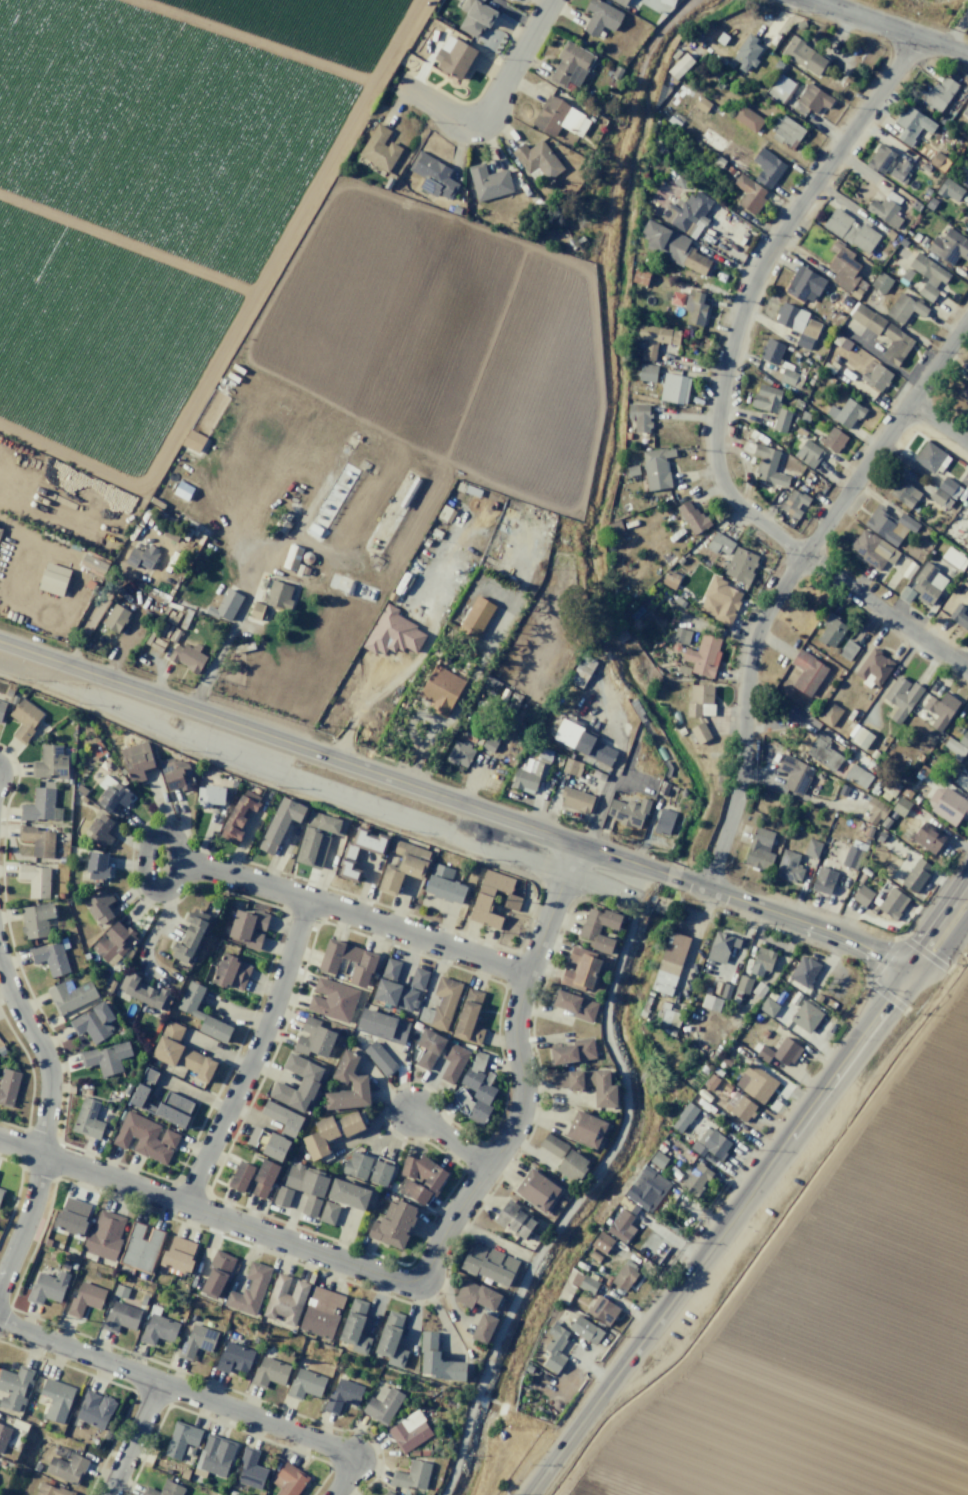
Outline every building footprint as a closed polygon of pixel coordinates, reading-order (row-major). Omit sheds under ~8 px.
[(459,9),(464,0),(477,0),(497,12),(488,28),(484,25),(476,38),(457,27),(466,13),(459,9)] [(584,8),(589,0),(601,0),(624,13),(613,32),(603,26),(596,37),(583,30),(593,14),(584,8)] [(624,8),(610,0),(629,0),(624,8)] [(722,32),(729,38),(723,47),(716,41),(722,32)] [(447,35),(455,40),(456,38),(477,50),(459,81),(454,78),(453,79),(440,72),(442,70),(437,67),(440,63),(432,58),(438,47),(440,48),(447,35)] [(748,35),(756,40),(754,45),(760,49),(745,71),(738,67),(741,63),(733,57),(748,35)] [(803,45),(829,61),(818,77),(782,54),(793,36),(804,43),(803,45)] [(566,38),(596,56),(586,74),(574,67),(562,87),(549,79),(561,59),(556,56),(566,38)] [(685,53),(694,62),(676,81),(666,71),(685,53)] [(730,57),(737,63),(730,72),(723,66),(730,57)] [(782,105),(796,85),(779,74),(766,93),(782,105)] [(945,76),(957,84),(938,112),(915,96),(921,88),(925,91),(928,87),(931,88),(935,82),(939,85),(945,76)] [(809,83),(834,100),(827,110),(821,105),(816,113),(797,101),(809,83)] [(548,92),(585,115),(574,134),(561,126),(554,137),(530,123),(548,92)] [(699,96),(711,104),(704,114),(693,106),(699,96)] [(910,103),(938,124),(931,135),(920,128),(912,139),(914,140),(910,146),(898,138),(905,129),(893,121),(901,110),(904,112),(910,103)] [(741,105),(764,121),(754,134),(732,118),(741,105)] [(673,111),(684,119),(677,128),(667,120),(673,111)] [(783,115),(806,131),(793,151),(772,136),(774,132),(772,131),(774,128),(771,125),(776,117),(780,120),(783,115)] [(378,123),(391,132),(383,144),(387,147),(390,142),(401,149),(387,171),(359,153),(378,123)] [(707,124),(729,138),(719,154),(697,139),(707,124)] [(541,139),(564,168),(548,181),(537,167),(527,176),(509,153),(523,142),(528,149),(541,139)] [(880,143),(896,154),(881,175),(865,164),(880,143)] [(761,148),(787,166),(769,190),(754,179),(762,167),(752,160),(761,148)] [(418,150),(451,170),(446,179),(458,186),(449,200),(438,194),(436,198),(418,188),(423,179),(407,169),(418,150)] [(937,151),(945,156),(937,168),(929,163),(937,151)] [(904,159),(912,165),(907,172),(910,174),(904,183),(889,173),(896,162),(901,165),(904,159)] [(507,169),(513,192),(477,203),(467,167),(483,162),(487,175),(507,169)] [(740,173),(766,192),(761,198),(765,201),(754,217),(737,205),(745,194),(732,184),(740,173)] [(956,201),(964,190),(946,177),(935,192),(942,198),(945,194),(956,201)] [(963,179),(967,182),(967,189),(960,183),(963,179)] [(926,186),(932,190),(929,195),(923,191),(926,186)] [(889,190),(901,199),(897,205),(899,207),(894,214),(902,219),(895,228),(867,209),(872,200),(879,205),(889,190)] [(698,191),(714,201),(704,216),(709,220),(705,227),(702,225),(693,239),(659,216),(669,202),(671,204),(675,199),(683,204),(689,195),(693,198),(698,191)] [(931,196),(938,201),(931,210),(924,205),(931,196)] [(914,199),(922,205),(918,212),(909,206),(914,199)] [(862,223),(880,236),(867,255),(850,243),(849,245),(822,225),(835,207),(852,220),(849,223),(858,229),(862,223)] [(703,276),(711,261),(693,252),(694,249),(687,245),(689,241),(648,220),(640,237),(647,240),(643,249),(680,268),(681,264),(703,276)] [(949,227),(967,241),(967,259),(966,262),(958,256),(951,267),(926,249),(935,236),(940,239),(949,227)] [(889,229),(896,233),(892,240),(885,235),(889,229)] [(835,240),(854,254),(851,259),(860,265),(854,274),(859,278),(848,293),(830,280),(835,273),(826,267),(835,254),(829,249),(835,240)] [(944,285),(951,275),(917,252),(908,265),(928,279),(918,293),(931,301),(938,290),(934,288),(938,281),(944,285)] [(799,264),(826,280),(817,295),(815,294),(811,301),(806,298),(803,302),(784,291),(799,264)] [(906,267),(915,273),(908,282),(900,276),(906,267)] [(645,286),(650,272),(635,268),(631,282),(645,286)] [(883,294),(893,280),(879,270),(869,284),(883,294)] [(856,285),(860,279),(868,284),(863,290),(856,285)] [(857,287),(863,292),(857,300),(849,295),(852,290),(854,291),(857,287)] [(702,326),(707,305),(703,304),(705,294),(688,290),(683,310),(688,311),(685,322),(702,326)] [(900,292),(914,302),(915,300),(929,309),(923,318),(912,310),(902,324),(886,313),(900,292)] [(783,302),(808,312),(803,325),(805,326),(808,319),(820,324),(809,350),(795,345),(800,332),(774,321),(776,319),(774,318),(776,313),(775,313),(778,305),(781,306),(783,302)] [(857,302),(914,341),(897,367),(880,355),(891,340),(879,332),(876,335),(848,316),(857,302)] [(654,361),(657,342),(678,345),(680,331),(641,325),(636,358),(654,361)] [(846,352),(852,342),(838,333),(832,342),(846,352)] [(767,337),(785,345),(776,365),(759,357),(767,337)] [(877,363),(893,374),(880,393),(858,378),(871,360),(876,364),(877,363)] [(654,383),(657,366),(633,361),(630,378),(654,383)] [(784,367),(804,377),(798,389),(778,379),(784,367)] [(690,378),(685,406),(659,401),(664,373),(690,378)] [(956,393),(967,402),(967,376),(956,393)] [(792,412),(779,408),(780,403),(778,402),(781,390),(758,383),(756,393),(753,392),(749,407),(775,414),(771,429),(786,433),(792,412)] [(847,398),(866,410),(860,418),(859,417),(858,420),(855,418),(848,427),(826,413),(831,406),(839,411),(847,398)] [(652,413),(652,428),(648,428),(648,432),(634,432),(634,421),(628,421),(628,405),(649,405),(649,413),(652,413)] [(803,411),(811,415),(807,423),(799,418),(803,411)] [(798,426),(807,432),(803,438),(794,432),(798,426)] [(832,426),(847,437),(836,453),(817,439),(819,436),(823,438),(832,426)] [(181,445),(198,453),(206,438),(188,429),(181,445)] [(805,439),(824,452),(812,469),(793,455),(805,439)] [(925,440),(945,454),(931,474),(911,460),(925,440)] [(786,487),(789,476),(774,471),(780,450),(754,443),(751,455),(759,457),(755,472),(757,472),(756,478),(786,487)] [(667,461),(671,487),(648,491),(641,452),(665,448),(666,450),(674,449),(675,456),(664,458),(665,462),(667,461)] [(638,465),(639,474),(628,476),(626,467),(638,465)] [(944,476),(957,484),(948,496),(948,495),(936,487),(944,476)] [(898,478),(921,494),(910,509),(887,494),(898,478)] [(936,487),(928,498),(940,506),(948,495),(936,487)] [(802,493),(810,498),(806,505),(800,502),(796,508),(802,512),(797,520),(777,506),(781,499),(784,501),(792,489),(801,495),(802,493)] [(707,515),(712,524),(694,536),(677,508),(688,501),(694,510),(696,509),(699,515),(701,513),(704,517),(707,515)] [(901,513),(919,525),(913,533),(907,529),(895,547),(862,525),(877,503),(886,509),(883,512),(896,521),(901,513)] [(871,534),(898,553),(891,564),(884,560),(877,570),(861,559),(862,557),(848,548),(849,546),(847,545),(853,536),(855,537),(861,529),(870,535),(871,534)] [(716,531),(735,544),(728,556),(718,550),(715,554),(722,558),(716,567),(711,563),(708,567),(699,561),(702,557),(700,556),(716,531)] [(289,544),(303,549),(295,572),(281,567),(289,544)] [(149,545),(158,550),(156,553),(158,554),(149,570),(137,564),(134,569),(123,562),(132,547),(142,552),(145,547),(147,548),(149,545)] [(948,546),(965,558),(956,571),(939,559),(948,546)] [(736,547),(758,557),(751,573),(753,574),(747,587),(735,581),(736,578),(724,573),(736,547)] [(86,550),(110,562),(102,578),(78,567),(86,550)] [(924,560),(938,569),(928,584),(939,592),(930,605),(926,602),(925,605),(915,597),(918,593),(910,588),(914,581),(911,579),(924,560)] [(70,570),(45,562),(37,589),(61,597),(70,570)] [(667,570),(680,577),(674,590),(661,584),(667,570)] [(272,580),(293,587),(289,599),(294,601),(290,613),(283,610),(283,612),(270,608),(271,605),(264,603),(265,601),(263,600),(264,595),(267,596),(272,580)] [(730,626),(735,615),(732,613),(741,594),(712,580),(704,597),(720,604),(713,619),(730,626)] [(904,586),(915,593),(907,604),(897,596),(904,586)] [(227,588),(243,597),(229,622),(213,613),(227,588)] [(475,640),(495,606),(477,595),(457,629),(475,640)] [(253,602),(264,606),(259,621),(248,618),(253,602)] [(363,647),(383,657),(389,644),(415,656),(427,632),(395,616),(398,609),(384,602),(363,647)] [(114,603),(129,612),(117,634),(101,625),(114,603)] [(961,614),(967,619),(967,624),(964,629),(947,617),(957,603),(965,608),(961,614)] [(831,649),(846,628),(835,620),(836,618),(828,613),(821,624),(824,627),(815,641),(826,648),(827,646),(831,649)] [(676,627),(691,632),(687,646),(672,642),(676,627)] [(702,634),(721,639),(717,652),(720,653),(713,679),(690,673),(693,663),(682,660),(685,648),(690,649),(690,651),(696,652),(702,634)] [(846,639),(858,647),(848,661),(836,653),(846,639)] [(198,653),(199,649),(185,642),(182,648),(174,645),(168,660),(199,673),(206,656),(198,653)] [(878,655),(885,659),(886,658),(893,663),(877,687),(872,683),(868,689),(859,683),(861,680),(853,675),(872,647),(879,653),(878,655)] [(799,648),(828,668),(809,697),(790,685),(800,671),(789,663),(799,648)] [(581,689),(596,662),(582,654),(567,682),(581,689)] [(445,718),(466,681),(435,664),(417,697),(435,707),(433,711),(445,718)] [(912,682),(922,689),(898,725),(885,716),(890,708),(880,701),(897,676),(909,684),(904,691),(906,692),(912,682)] [(700,718),(712,738),(698,745),(689,729),(699,724),(696,717),(686,717),(687,701),(690,701),(691,686),(712,687),(711,705),(713,705),(713,716),(701,716),(700,718)] [(943,691),(959,702),(939,732),(930,725),(937,715),(932,711),(930,714),(921,707),(929,696),(936,701),(943,691)] [(22,697),(43,714),(31,729),(34,731),(23,745),(11,735),(20,723),(8,714),(22,697)] [(828,700),(842,710),(830,728),(815,717),(828,700)] [(595,740),(616,751),(608,767),(570,748),(569,751),(558,745),(560,741),(553,738),(562,719),(565,720),(567,716),(583,724),(581,728),(583,729),(582,731),(596,738),(595,740)] [(960,726),(967,731),(967,750),(966,749),(956,743),(961,735),(956,732),(960,726)] [(860,727),(873,736),(864,749),(851,741),(860,727)] [(815,728),(829,738),(827,741),(829,742),(827,745),(828,745),(827,748),(842,758),(832,772),(810,757),(811,756),(806,752),(813,743),(811,742),(815,737),(811,734),(815,728)] [(480,747),(492,753),(499,738),(487,732),(480,747)] [(948,737),(956,743),(966,749),(960,758),(942,746),(948,737)] [(146,740),(155,769),(143,773),(145,780),(136,783),(135,779),(129,781),(119,749),(146,740)] [(454,741),(474,751),(465,768),(457,764),(456,765),(453,764),(453,765),(444,760),(454,741)] [(40,745),(63,744),(63,755),(67,755),(67,778),(57,778),(57,775),(49,775),(49,777),(31,777),(31,761),(40,761),(40,745)] [(784,755),(814,769),(801,796),(782,786),(788,775),(777,769),(784,755)] [(158,762),(172,757),(173,761),(177,759),(188,764),(194,784),(189,785),(190,788),(181,791),(180,786),(168,790),(158,762)] [(537,758),(550,761),(544,779),(539,777),(535,791),(522,787),(521,790),(510,787),(516,768),(533,773),(537,758)] [(578,777),(582,764),(565,758),(561,772),(578,777)] [(663,763),(668,760),(673,769),(670,778),(665,776),(667,769),(663,763)] [(851,763),(872,777),(863,789),(843,776),(851,763)] [(919,779),(924,777),(929,770),(921,765),(914,776),(919,779)] [(963,776),(967,769),(967,784),(964,790),(952,782),(958,773),(963,776)] [(105,773),(132,793),(128,799),(130,800),(125,808),(119,804),(112,813),(98,803),(101,798),(99,796),(104,789),(97,784),(105,773)] [(570,781),(580,785),(578,792),(594,798),(588,815),(560,805),(563,798),(559,797),(563,787),(567,788),(570,781)] [(662,781),(670,784),(666,796),(657,794),(662,781)] [(204,784),(217,786),(217,787),(225,788),(223,805),(211,804),(210,807),(196,806),(197,786),(204,787),(204,784)] [(945,786),(967,802),(967,812),(963,819),(959,817),(952,827),(928,811),(931,807),(928,806),(927,800),(935,788),(944,788),(945,786)] [(34,787),(54,788),(52,819),(18,817),(19,804),(33,805),(34,787)] [(245,789),(260,797),(257,802),(260,804),(255,812),(250,810),(239,830),(243,832),(238,841),(235,839),(232,844),(219,836),(222,829),(220,828),(240,794),(242,795),(245,789)] [(869,794),(878,800),(890,808),(881,821),(878,819),(874,825),(864,819),(868,813),(866,811),(868,807),(863,803),(869,794)] [(281,796),(306,808),(299,823),(290,819),(272,856),(256,848),(281,796)] [(899,796),(911,804),(901,818),(889,810),(899,796)] [(641,798),(651,801),(644,820),(642,819),(639,829),(630,826),(629,828),(619,824),(619,822),(613,820),(614,817),(606,815),(612,799),(626,804),(627,801),(639,805),(641,798)] [(668,835),(675,815),(665,812),(666,809),(661,808),(652,832),(658,835),(659,831),(668,835)] [(309,811),(347,822),(343,837),(322,830),(321,835),(329,837),(320,869),(297,862),(306,832),(303,831),(309,811)] [(101,813),(114,822),(106,833),(114,838),(108,846),(106,844),(102,849),(87,838),(91,833),(86,829),(95,817),(97,819),(101,813)] [(922,821),(945,837),(932,855),(910,839),(922,821)] [(19,825),(36,826),(36,830),(55,832),(53,858),(31,857),(33,842),(17,840),(19,825)] [(377,833),(390,837),(383,856),(359,848),(352,868),(361,871),(357,882),(338,875),(341,866),(338,865),(347,841),(351,842),(357,825),(370,830),(368,833),(376,836),(377,833)] [(756,828),(773,833),(767,853),(774,855),(768,872),(761,869),(761,871),(749,866),(749,865),(744,863),(756,828)] [(809,838),(822,843),(816,859),(803,854),(809,838)] [(395,839),(431,852),(421,880),(403,873),(395,896),(377,890),(386,864),(397,867),(401,856),(390,852),(395,839)] [(849,845),(863,851),(855,870),(840,864),(849,845)] [(783,849),(799,855),(795,867),(804,870),(800,881),(795,879),(794,883),(774,876),(783,849)] [(90,852),(107,854),(105,866),(109,867),(107,877),(105,877),(104,881),(88,879),(89,872),(86,871),(88,858),(89,858),(90,852)] [(917,857),(930,866),(925,873),(928,875),(914,894),(899,883),(917,857)] [(433,863),(452,869),(448,881),(466,887),(460,904),(423,891),(433,863)] [(17,864),(50,866),(48,899),(28,898),(29,879),(16,879),(17,864)] [(818,866),(837,872),(829,895),(811,889),(818,866)] [(485,868),(514,879),(509,893),(521,897),(516,911),(502,906),(506,895),(494,891),(491,901),(493,902),(489,912),(502,917),(498,930),(467,919),(485,868)] [(861,885),(873,893),(863,907),(851,899),(861,885)] [(892,887),(907,899),(894,920),(876,908),(892,887)] [(102,889),(106,894),(109,892),(115,900),(108,904),(115,915),(101,925),(96,919),(94,920),(87,909),(91,905),(87,899),(102,889)] [(20,907),(53,903),(54,917),(46,919),(48,936),(25,939),(20,907)] [(603,908),(622,915),(616,930),(600,924),(596,934),(614,940),(609,954),(591,948),(593,941),(577,936),(582,922),(583,923),(589,907),(602,912),(603,908)] [(194,908),(208,915),(205,922),(208,923),(188,965),(170,956),(172,952),(169,950),(174,940),(179,942),(189,922),(185,920),(189,911),(192,913),(194,908)] [(254,911),(269,915),(264,931),(254,928),(253,931),(263,935),(258,951),(243,946),(245,941),(227,936),(236,909),(253,915),(254,911)] [(116,922),(125,930),(128,926),(136,933),(134,936),(137,939),(110,967),(91,948),(116,922)] [(690,938),(670,996),(650,989),(670,930),(690,938)] [(716,931),(741,940),(738,949),(730,946),(724,965),(706,958),(716,931)] [(328,938),(378,955),(372,973),(370,973),(365,988),(348,982),(355,962),(340,957),(334,974),(318,969),(328,938)] [(60,942),(69,972),(50,978),(45,960),(32,964),(28,949),(44,944),(45,946),(60,942)] [(572,945),(596,953),(594,958),(601,961),(591,989),(584,987),(583,991),(559,983),(564,968),(575,972),(578,964),(567,961),(572,945)] [(757,946),(776,953),(770,972),(763,970),(761,977),(748,973),(757,946)] [(223,952),(237,958),(235,961),(251,967),(241,991),(225,985),(224,987),(211,981),(223,952)] [(807,956),(821,965),(806,988),(788,977),(801,956),(805,959),(807,956)] [(415,967),(429,972),(422,991),(413,988),(413,990),(417,991),(415,1000),(418,1001),(416,1009),(412,1007),(411,1013),(372,999),(379,978),(387,980),(387,979),(380,977),(387,957),(401,962),(394,983),(408,988),(415,967)] [(138,982),(158,992),(161,987),(175,993),(165,1013),(123,993),(124,991),(117,988),(124,973),(129,975),(130,972),(140,977),(138,982)] [(439,975),(462,983),(445,1032),(427,1026),(428,1023),(417,1019),(421,1006),(432,1010),(434,1005),(437,1006),(440,997),(432,995),(439,975)] [(740,975),(753,979),(747,994),(735,990),(740,975)] [(317,976),(359,991),(348,1024),(305,1009),(310,995),(324,1000),(326,995),(312,990),(317,976)] [(89,980),(97,997),(59,1016),(45,989),(68,978),(73,988),(89,980)] [(190,980),(205,988),(195,1009),(233,1028),(225,1044),(198,1030),(203,1020),(176,1008),(190,980)] [(759,981),(768,988),(760,999),(751,992),(759,981)] [(724,983),(732,986),(728,1000),(719,997),(724,983)] [(468,987),(484,992),(472,1026),(484,1030),(478,1046),(451,1036),(468,987)] [(557,989),(598,1003),(591,1023),(571,1016),(573,1012),(551,1005),(557,989)] [(704,993),(723,1000),(718,1013),(700,1006),(704,993)] [(817,993),(823,997),(819,1003),(813,999),(817,993)] [(766,996),(780,1006),(771,1018),(758,1008),(766,996)] [(803,999),(823,1013),(809,1034),(789,1020),(803,999)] [(103,1000),(114,1018),(108,1022),(112,1028),(109,1030),(112,1034),(93,1045),(84,1031),(77,1035),(68,1022),(103,1000)] [(661,1001),(670,1004),(668,1010),(682,1015),(678,1027),(659,1021),(663,1009),(659,1007),(661,1001)] [(362,1008),(410,1023),(402,1045),(355,1030),(362,1008)] [(306,1015),(320,1021),(318,1026),(336,1034),(326,1058),(308,1051),(306,1055),(292,1049),(298,1035),(310,1040),(312,1035),(300,1030),(306,1015)] [(177,1043),(217,1063),(207,1084),(194,1078),(196,1073),(175,1063),(173,1067),(150,1056),(167,1019),(184,1027),(177,1043)] [(423,1028),(469,1053),(452,1085),(438,1078),(447,1061),(440,1057),(445,1049),(442,1048),(437,1055),(436,1055),(428,1070),(415,1064),(424,1047),(416,1043),(423,1028)] [(785,1036),(803,1048),(792,1064),(788,1061),(785,1066),(771,1056),(767,1063),(755,1054),(762,1044),(773,1052),(785,1036)] [(592,1037),(595,1057),(553,1064),(550,1048),(572,1044),(572,1040),(592,1037)] [(374,1040),(397,1067),(385,1077),(362,1050),(374,1040)] [(78,1052),(99,1046),(100,1050),(128,1042),(131,1055),(118,1059),(122,1071),(101,1077),(97,1064),(82,1068),(78,1052)] [(344,1049),(358,1056),(350,1073),(355,1075),(367,1074),(369,1106),(324,1110),(323,1092),(351,1090),(350,1081),(348,1080),(345,1085),(330,1077),(344,1049)] [(475,1050),(487,1054),(481,1072),(476,1070),(476,1071),(483,1075),(480,1081),(482,1082),(488,1072),(494,1075),(488,1085),(496,1090),(488,1105),(492,1107),(482,1127),(465,1117),(467,1115),(464,1113),(465,1111),(462,1104),(459,1106),(452,1095),(462,1088),(465,1092),(468,1087),(459,1082),(467,1066),(470,1067),(475,1050)] [(289,1053),(323,1069),(302,1112),(268,1096),(275,1081),(297,1091),(304,1078),(281,1067),(289,1053)] [(750,1062),(778,1082),(762,1105),(741,1090),(749,1078),(742,1073),(750,1062)] [(195,1103),(189,1115),(191,1116),(184,1130),(127,1102),(137,1081),(141,1083),(142,1079),(140,1078),(145,1067),(158,1073),(152,1084),(149,1083),(147,1087),(150,1089),(144,1102),(155,1108),(159,1100),(161,1101),(167,1089),(195,1103)] [(11,1108),(0,1105),(0,1082),(3,1068),(21,1073),(11,1108)] [(553,1072),(609,1070),(609,1085),(615,1085),(616,1106),(595,1107),(594,1086),(583,1086),(583,1089),(567,1089),(567,1086),(553,1086),(553,1072)] [(711,1073),(719,1079),(710,1091),(702,1085),(711,1073)] [(726,1082),(732,1087),(728,1093),(722,1088),(726,1082)] [(734,1090),(756,1106),(744,1123),(722,1107),(734,1090)] [(83,1096),(100,1102),(93,1119),(104,1123),(98,1140),(70,1130),(83,1096)] [(266,1100),(303,1118),(292,1140),(279,1134),(283,1124),(260,1113),(266,1100)] [(688,1102),(699,1110),(688,1124),(687,1123),(680,1132),(671,1126),(688,1102)] [(576,1109),(607,1123),(595,1149),(564,1135),(576,1109)] [(165,1128),(180,1135),(173,1149),(170,1147),(169,1149),(172,1151),(165,1165),(146,1156),(145,1157),(131,1151),(137,1139),(130,1136),(124,1149),(111,1143),(127,1110),(160,1126),(154,1139),(159,1141),(165,1128)] [(356,1110),(364,1128),(345,1137),(343,1132),(323,1141),(328,1153),(311,1161),(300,1138),(316,1131),(312,1122),(331,1114),(334,1120),(356,1110)] [(254,1126),(261,1129),(255,1141),(257,1142),(254,1147),(246,1142),(254,1126)] [(707,1126),(730,1143),(724,1152),(726,1154),(720,1161),(706,1151),(701,1157),(689,1147),(694,1140),(696,1142),(707,1126)] [(270,1132),(290,1142),(280,1162),(261,1153),(270,1132)] [(547,1132),(568,1146),(559,1159),(538,1146),(547,1132)] [(570,1149),(588,1161),(584,1167),(587,1169),(576,1184),(555,1170),(570,1149)] [(656,1150),(668,1159),(660,1169),(648,1161),(656,1150)] [(352,1151),(373,1159),(365,1180),(341,1172),(346,1159),(348,1160),(352,1151)] [(418,1159),(423,1152),(437,1162),(435,1164),(448,1173),(425,1207),(408,1195),(407,1197),(398,1191),(407,1178),(417,1185),(419,1183),(412,1178),(399,1175),(404,1156),(418,1159)] [(262,1158),(279,1166),(263,1199),(249,1192),(254,1181),(252,1180),(262,1158)] [(239,1160),(254,1168),(242,1193),(227,1186),(239,1160)] [(375,1160),(393,1166),(385,1187),(367,1180),(375,1160)] [(295,1163),(304,1166),(303,1169),(310,1171),(311,1168),(324,1173),(323,1176),(329,1178),(322,1199),(283,1185),(290,1164),(294,1166),(295,1163)] [(699,1163),(713,1173),(707,1182),(705,1181),(701,1186),(703,1188),(695,1199),(679,1187),(695,1164),(697,1166),(699,1163)] [(644,1165),(671,1184),(650,1214),(623,1195),(644,1165)] [(531,1168),(560,1189),(544,1213),(514,1191),(531,1168)] [(333,1177),(371,1191),(363,1211),(326,1197),(333,1177)] [(278,1185),(293,1190),(287,1207),(272,1202),(278,1185)] [(307,1195),(321,1200),(315,1218),(300,1213),(307,1195)] [(622,1196),(634,1204),(629,1211),(617,1202),(622,1196)] [(67,1197),(89,1205),(84,1221),(86,1222),(81,1237),(53,1227),(59,1212),(61,1213),(67,1197)] [(508,1199),(518,1206),(515,1210),(518,1212),(519,1211),(525,1215),(528,1212),(533,1216),(531,1218),(536,1222),(523,1240),(518,1236),(517,1238),(511,1234),(513,1232),(506,1227),(509,1224),(507,1223),(503,1228),(492,1220),(508,1199)] [(325,1200),(339,1206),(332,1226),(317,1220),(325,1200)] [(398,1200),(416,1208),(404,1234),(407,1236),(401,1250),(378,1239),(377,1241),(365,1236),(372,1220),(378,1223),(380,1217),(382,1218),(389,1202),(396,1205),(398,1200)] [(621,1208),(633,1217),(627,1224),(630,1226),(626,1233),(630,1236),(624,1243),(606,1229),(621,1208)] [(100,1209),(125,1219),(118,1239),(121,1240),(114,1262),(81,1250),(89,1228),(92,1230),(100,1209)] [(133,1221),(146,1226),(142,1239),(145,1240),(150,1226),(165,1232),(150,1274),(118,1262),(133,1221)] [(600,1230),(614,1240),(604,1254),(590,1244),(600,1230)] [(173,1235),(196,1243),(190,1260),(193,1261),(189,1275),(159,1264),(164,1250),(167,1251),(173,1235)] [(474,1243),(486,1249),(485,1252),(488,1253),(490,1249),(503,1255),(501,1259),(503,1260),(505,1255),(519,1262),(507,1288),(475,1273),(474,1275),(459,1268),(469,1246),(472,1248),(474,1243)] [(216,1249),(236,1259),(216,1299),(200,1291),(211,1268),(207,1266),(216,1249)] [(593,1249),(602,1256),(598,1263),(588,1256),(593,1249)] [(250,1261),(271,1268),(254,1316),(223,1305),(228,1290),(241,1294),(243,1288),(247,1290),(251,1280),(244,1278),(250,1261)] [(623,1263),(638,1274),(624,1292),(610,1281),(623,1263)] [(58,1270),(70,1274),(59,1303),(44,1297),(41,1306),(25,1300),(36,1271),(55,1278),(58,1270)] [(576,1271),(598,1283),(592,1295),(569,1282),(576,1271)] [(278,1273),(291,1277),(285,1294),(290,1296),(296,1279),(310,1284),(294,1327),(283,1323),(285,1317),(275,1314),(274,1319),(262,1315),(278,1273)] [(464,1277),(500,1296),(492,1312),(473,1302),(470,1308),(452,1299),(464,1277)] [(81,1281),(106,1290),(99,1310),(84,1305),(79,1318),(66,1313),(72,1296),(75,1297),(81,1281)] [(116,1284),(129,1289),(125,1299),(112,1294),(116,1284)] [(313,1285),(345,1296),(330,1339),(298,1328),(313,1285)] [(598,1294),(619,1309),(607,1326),(586,1311),(598,1294)] [(353,1297),(370,1303),(359,1334),(371,1339),(365,1356),(350,1350),(352,1345),(338,1339),(353,1297)] [(113,1301),(141,1311),(134,1331),(119,1325),(116,1334),(100,1328),(107,1309),(110,1310),(113,1301)] [(389,1310),(405,1315),(394,1347),(407,1352),(401,1368),(386,1363),(388,1357),(374,1352),(389,1310)] [(482,1311),(497,1319),(485,1345),(470,1338),(482,1311)] [(151,1313),(179,1323),(171,1343),(157,1338),(153,1347),(137,1341),(144,1322),(147,1323),(151,1313)] [(577,1314),(603,1331),(594,1345),(568,1328),(577,1314)] [(553,1322),(568,1333),(564,1339),(566,1341),(558,1352),(567,1358),(555,1374),(542,1365),(549,1354),(542,1349),(551,1336),(546,1332),(553,1322)] [(192,1324),(217,1333),(210,1352),(196,1348),(191,1362),(176,1356),(183,1336),(187,1338),(192,1324)] [(465,1362),(464,1380),(430,1378),(430,1374),(421,1373),(422,1351),(419,1351),(421,1331),(437,1332),(436,1350),(440,1351),(439,1361),(465,1362)] [(226,1341),(255,1351),(247,1373),(232,1368),(233,1365),(231,1364),(227,1374),(214,1369),(221,1351),(222,1352),(226,1341)] [(262,1356),(290,1366),(283,1386),(267,1380),(264,1389),(249,1383),(255,1366),(258,1367),(262,1356)] [(17,1412),(0,1406),(0,1396),(6,1398),(7,1393),(0,1390),(0,1368),(15,1374),(18,1365),(34,1370),(30,1379),(32,1380),(30,1387),(25,1386),(21,1397),(26,1398),(23,1405),(20,1403),(17,1412)] [(298,1368),(326,1378),(319,1397),(303,1392),(300,1400),(285,1395),(291,1377),(294,1378),(298,1368)] [(45,1377),(75,1388),(62,1424),(43,1418),(50,1398),(39,1394),(45,1377)] [(338,1377),(363,1387),(356,1407),(342,1402),(336,1415),(322,1410),(329,1391),(333,1392),(338,1377)] [(389,1386),(404,1395),(386,1426),(361,1411),(370,1396),(380,1402),(389,1386)] [(102,1396),(116,1403),(102,1432),(74,1418),(79,1408),(77,1407),(86,1389),(100,1396),(96,1405),(97,1406),(102,1396)] [(416,1410),(432,1435),(402,1455),(386,1430),(416,1410)] [(175,1420),(202,1430),(196,1447),(185,1443),(179,1460),(163,1454),(175,1420)] [(2,1455),(0,1454),(0,1424),(12,1429),(2,1455)] [(207,1433),(236,1444),(224,1478),(206,1472),(204,1478),(192,1473),(207,1433)] [(244,1446),(258,1451),(253,1465),(267,1470),(260,1490),(236,1482),(242,1464),(238,1462),(244,1446)] [(72,1453),(88,1460),(76,1486),(43,1471),(50,1456),(68,1463),(72,1453)] [(430,1464),(424,1489),(406,1485),(406,1488),(389,1485),(393,1471),(407,1474),(411,1459),(430,1464)] [(309,1478),(297,1494),(275,1494),(280,1488),(269,1480),(271,1472),(275,1475),(285,1461),(309,1478)] [(183,1467),(190,1470),(186,1480),(179,1477),(183,1467)] [(184,1487),(180,1494),(142,1494),(146,1486),(159,1492),(165,1478),(184,1487)] [(74,1493),(73,1494),(34,1494),(40,1482),(56,1490),(58,1485),(74,1493)]
